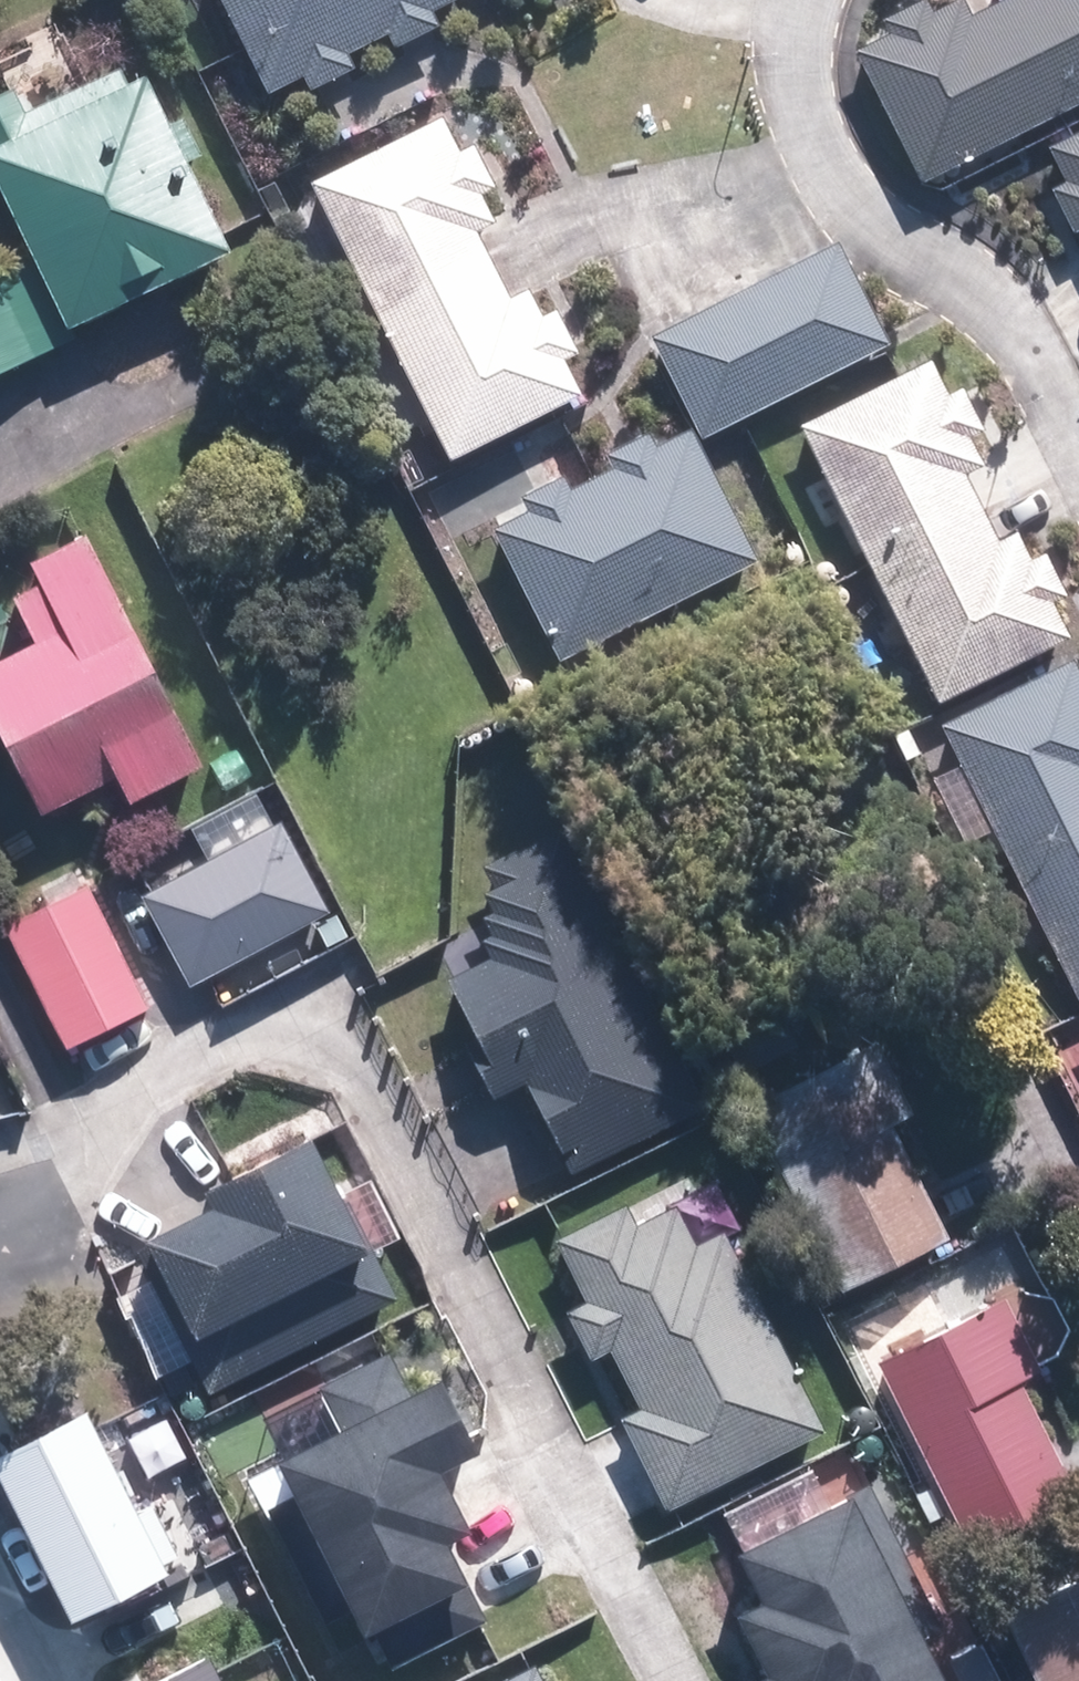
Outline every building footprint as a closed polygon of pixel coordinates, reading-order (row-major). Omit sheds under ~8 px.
[(269,94),(306,76),(313,90),(358,67),(352,54),(392,34),(398,46),(442,25),(435,11),(458,0),(223,0),(269,94)] [(1078,104),(1078,0),(1008,0),(973,17),(964,0),(961,0),(934,13),(928,1),(882,23),(889,36),(856,52),(922,183),(1078,104)] [(131,84),(124,67),(24,112),(13,87),(0,93),(0,182),(67,328),(233,253),(191,162),(203,156),(185,117),(168,125),(146,77),(131,84)] [(446,117),(313,183),(452,461),(583,396),(567,364),(580,357),(557,312),(545,318),(530,289),(511,298),(479,235),(498,225),(484,198),(498,191),(476,146),(463,152),(446,117)] [(1051,147),(1068,182),(1055,188),(1078,233),(1078,133),(1051,147)] [(652,337),(701,437),(890,345),(840,244),(652,337)] [(33,261),(0,276),(0,375),(71,342),(33,261)] [(933,359),(801,424),(940,702),(1071,637),(1055,605),(1068,598),(1045,553),(1033,559),(1018,530),(999,539),(967,475),(986,466),(972,439),(986,432),(964,387),(951,393),(933,359)] [(492,527),(559,661),(759,563),(694,431),(660,447),(653,433),(609,455),(616,467),(575,487),(568,474),(523,496),(529,509),(492,527)] [(0,659),(0,724),(48,814),(118,777),(131,802),(212,760),(89,530),(31,560),(42,580),(14,596),(37,639),(0,659)] [(944,725),(1078,996),(1078,665),(1076,660),(944,725)] [(703,1100),(560,823),(482,863),(492,883),(484,891),(494,909),(482,915),(491,933),(483,938),(495,961),(445,987),(497,1088),(516,1078),(564,1172),(703,1100)] [(280,825),(146,898),(194,984),(327,910),(280,825)] [(90,885),(6,926),(67,1048),(150,1007),(90,885)] [(952,1237),(895,1127),(916,1116),(878,1043),(751,1108),(846,1291),(952,1237)] [(396,1299),(315,1130),(200,1184),(208,1203),(137,1237),(209,1388),(396,1299)] [(628,1202),(557,1237),(588,1298),(568,1308),(592,1357),(611,1347),(639,1403),(619,1413),(667,1507),(826,1428),(725,1227),(697,1241),(676,1199),(637,1219),(628,1202)] [(1078,1491),(1021,1380),(1042,1370),(1005,1297),(877,1362),(972,1545),(1078,1491)] [(408,1389),(388,1350),(319,1385),(341,1428),(281,1459),(388,1669),(489,1618),(447,1535),(469,1524),(438,1464),(474,1446),(438,1374),(408,1389)] [(0,1462),(0,1472),(76,1622),(168,1575),(88,1418),(0,1462)] [(752,1551),(775,1596),(746,1610),(772,1661),(788,1653),(802,1680),(945,1680),(919,1629),(933,1622),(867,1493),(752,1551)] [(1001,1617),(1034,1680),(1078,1680),(1078,1577),(1001,1617)] [(497,1680),(548,1680),(538,1661),(497,1680)] [(167,1680),(215,1680),(206,1662),(167,1680)]
